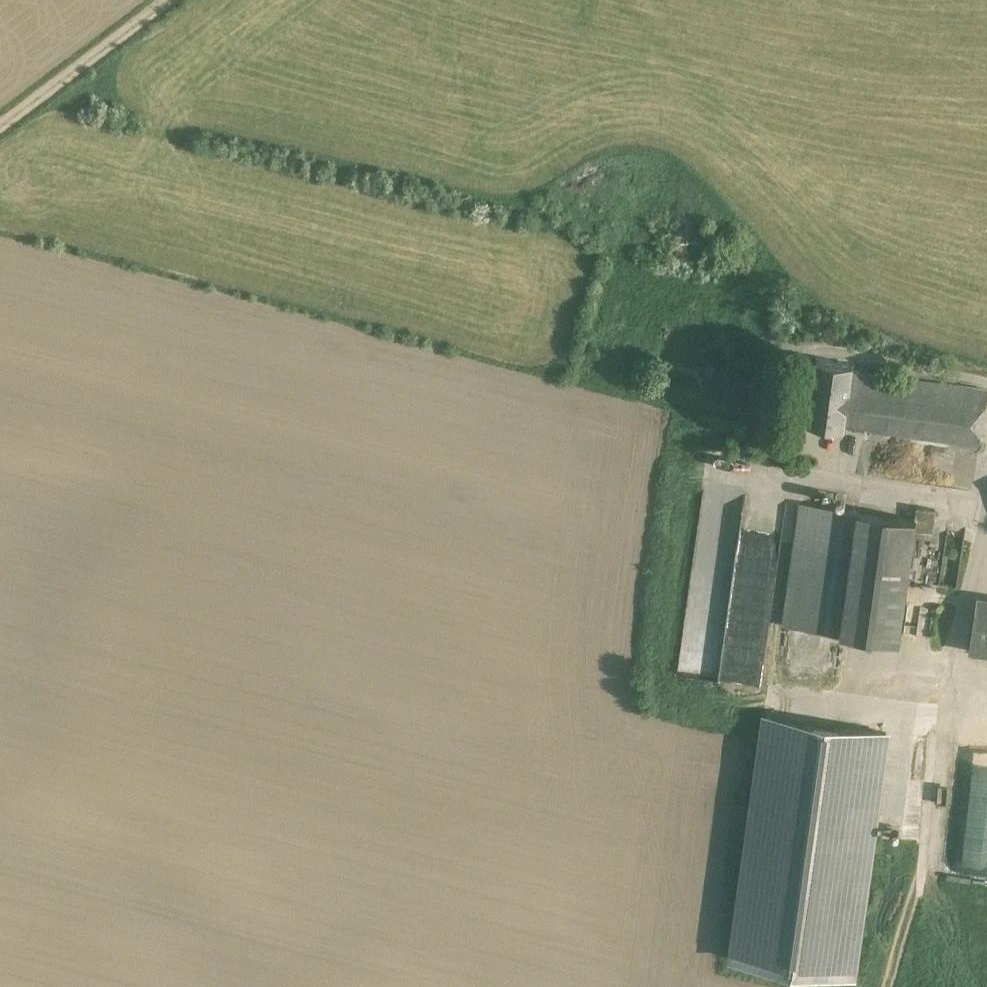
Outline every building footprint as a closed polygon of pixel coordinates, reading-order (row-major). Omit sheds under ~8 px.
[(854,363),(817,358),(808,423),(845,428),(846,426),(853,373),(854,363)] [(853,373),(846,426),(980,445),(986,392),(986,391),(853,373)] [(969,449),(964,484),(971,485),(976,450),(969,449)] [(859,511),(802,504),(783,623),(839,632),(859,511)] [(936,510),(916,507),(915,519),(918,519),(916,531),(933,533),(936,510)] [(915,519),(859,511),(839,632),(897,641),(916,531),(918,519),(915,519)] [(697,517),(677,671),(761,682),(779,545),(736,539),(738,522),(697,517)] [(972,612),(967,654),(986,657),(986,614),(972,612)] [(886,732),(766,715),(732,957),(853,975),(886,732)] [(986,745),(967,743),(964,768),(984,770),(986,745)]
